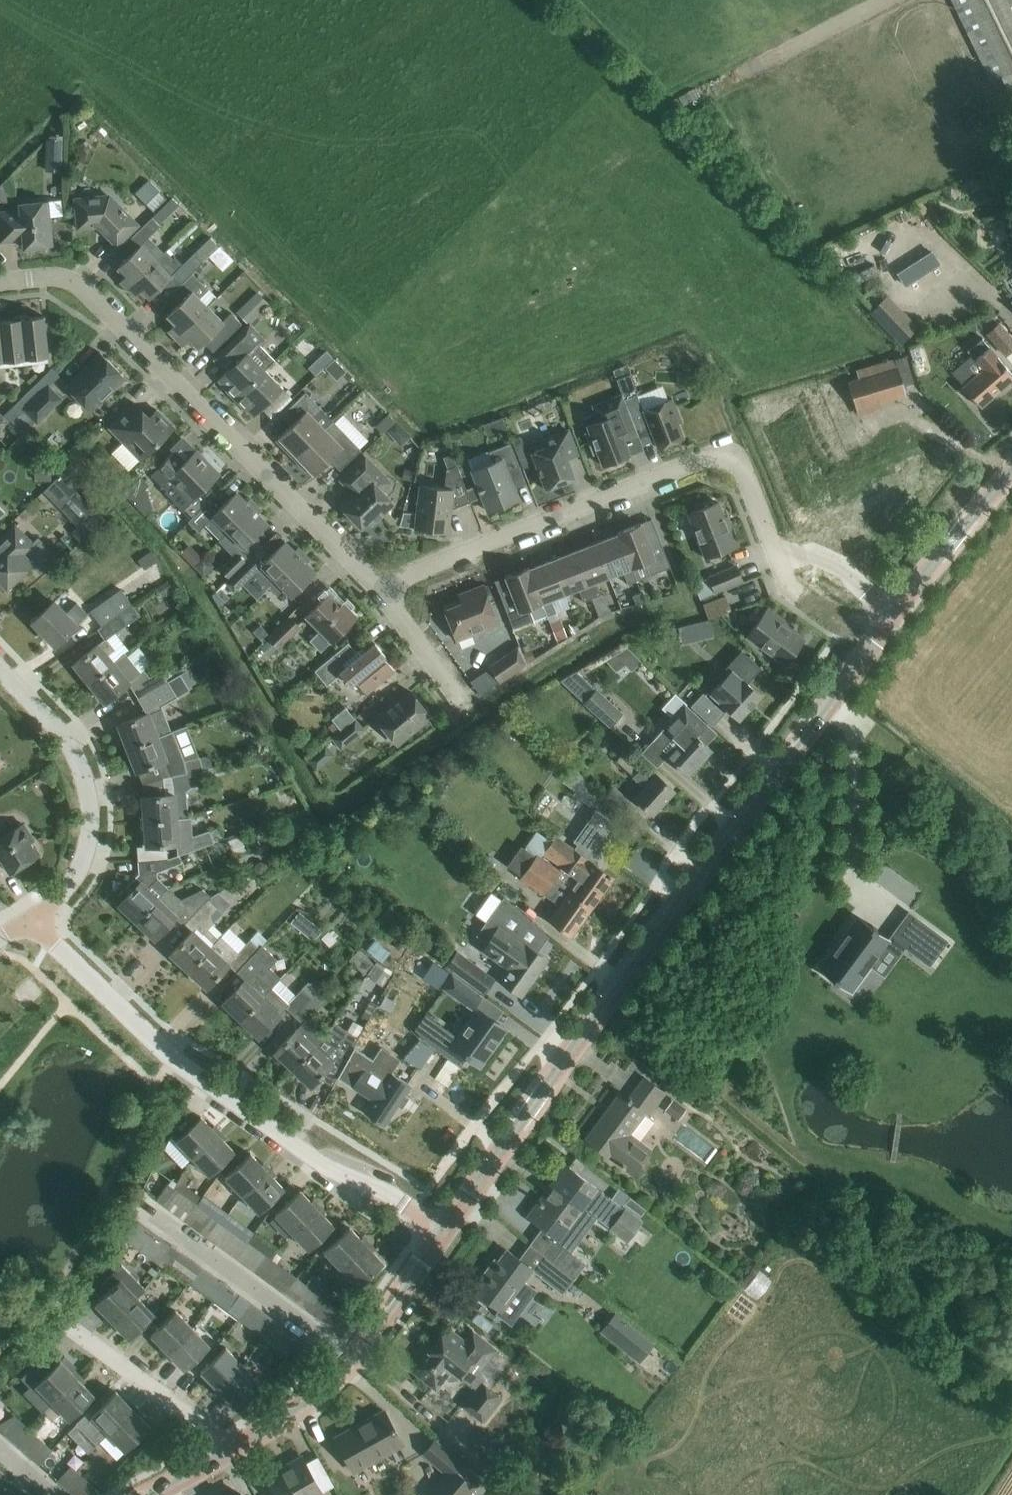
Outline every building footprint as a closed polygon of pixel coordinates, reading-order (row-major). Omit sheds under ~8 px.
[(989,81),(999,76),(1011,102),(1011,0),(950,0),(989,81)] [(46,140),(46,171),(60,171),(60,141),(46,140)] [(0,186),(0,199),(2,202),(8,202),(16,194),(16,189),(7,179),(0,186)] [(166,198),(151,183),(138,196),(153,211),(166,198)] [(73,197),(74,209),(75,209),(77,228),(98,226),(97,224),(100,224),(107,231),(105,233),(117,246),(131,232),(139,223),(110,193),(73,197)] [(179,205),(172,197),(121,248),(129,256),(119,266),(127,275),(120,281),(127,288),(164,252),(156,244),(148,237),(160,226),(159,225),(179,205)] [(1,242),(23,240),(24,248),(52,245),(47,201),(19,204),(20,209),(0,211),(0,237),(1,242)] [(194,253),(184,262),(177,255),(170,255),(166,251),(164,252),(127,288),(134,296),(141,289),(150,297),(164,284),(175,272),(184,281),(192,273),(203,262),(194,253)] [(192,273),(184,281),(171,294),(180,303),(167,315),(175,324),(171,328),(174,332),(172,334),(176,338),(208,307),(217,297),(209,289),(208,289),(192,273)] [(263,290),(241,308),(252,322),(274,304),(263,290)] [(890,291),(871,309),(900,340),(919,323),(890,291)] [(222,321),(208,307),(176,338),(179,342),(181,339),(185,343),(190,338),(198,347),(203,342),(213,352),(242,324),(231,313),(222,321)] [(48,356),(43,316),(0,321),(0,362),(48,356)] [(226,389),(235,399),(264,370),(250,355),(266,339),(250,323),(220,352),(230,361),(233,358),(236,362),(218,379),(227,388),(226,389)] [(962,387),(980,407),(1011,379),(1011,373),(983,340),(984,338),(983,337),(967,351),(968,352),(969,351),(984,368),(962,387)] [(342,377),(350,370),(333,351),(325,358),(342,377)] [(100,352),(90,362),(66,386),(91,411),(125,378),(100,352)] [(856,408),(905,394),(894,358),(856,369),(859,380),(849,383),(856,408)] [(3,416),(9,422),(10,423),(49,385),(59,375),(52,368),(3,416)] [(282,388),(264,370),(235,399),(244,408),(245,407),(254,416),(282,388)] [(631,373),(616,379),(624,399),(628,410),(641,405),(643,405),(639,394),(631,373)] [(62,398),(49,385),(10,423),(22,435),(36,421),(37,422),(62,398)] [(278,437),(276,439),(286,449),(294,458),(324,429),(333,420),(322,410),(305,392),(298,399),(284,412),(294,423),(291,425),(278,437)] [(668,400),(643,410),(650,429),(652,432),(658,448),(683,438),(673,412),(677,411),(672,398),(668,400)] [(638,435),(628,410),(624,399),(595,410),(599,420),(587,425),(589,430),(584,432),(593,455),(594,454),(593,453),(597,452),(602,465),(608,463),(609,465),(608,466),(609,467),(626,460),(625,459),(624,457),(629,455),(622,434),(634,429),(637,436),(638,435)] [(134,402),(120,416),(109,427),(140,460),(174,427),(157,410),(153,414),(150,411),(146,411),(144,413),(134,402)] [(324,429),(294,458),(305,469),(307,467),(315,475),(330,460),(339,470),(354,456),(361,450),(360,449),(368,440),(343,414),(335,422),(333,420),(324,429)] [(525,448),(533,468),(540,487),(544,485),(546,488),(574,478),(566,459),(578,455),(570,436),(568,430),(545,439),(546,441),(528,448),(528,447),(527,447),(525,448)] [(520,467),(513,448),(510,443),(468,459),(487,511),(518,499),(508,472),(520,467)] [(184,509),(192,518),(208,502),(200,494),(220,474),(196,450),(183,462),(174,452),(151,475),(161,486),(168,479),(191,502),(184,509)] [(365,456),(355,466),(340,480),(351,492),(339,504),(361,527),(369,520),(372,523),(393,503),(382,491),(391,482),(365,456)] [(403,512),(399,526),(414,528),(415,528),(415,529),(424,530),(424,533),(426,535),(435,537),(438,535),(438,531),(442,532),(448,532),(449,520),(450,509),(471,501),(466,489),(464,482),(457,465),(456,465),(448,468),(446,469),(444,488),(420,485),(417,509),(417,513),(403,512)] [(61,475),(44,492),(54,502),(67,501),(77,491),(61,475)] [(128,496),(135,504),(141,498),(134,490),(128,496)] [(198,532),(205,525),(220,540),(256,504),(250,498),(246,501),(236,492),(220,508),(211,499),(208,502),(192,518),(188,522),(198,532)] [(688,513),(695,532),(705,557),(719,552),(738,545),(731,527),(727,528),(717,502),(711,504),(707,501),(695,506),(694,511),(688,513)] [(244,548),(254,537),(268,523),(258,514),(262,510),(256,504),(220,540),(234,554),(219,569),(229,579),(236,571),(246,562),(238,553),(243,547),(244,548)] [(670,567),(667,557),(659,539),(648,543),(640,523),(617,532),(617,534),(631,567),(645,562),(650,575),(670,567)] [(32,564),(39,571),(38,573),(39,573),(57,556),(56,555),(54,557),(36,538),(30,544),(14,527),(16,525),(15,525),(0,539),(0,589),(3,592),(17,578),(32,564)] [(631,567),(617,534),(596,543),(609,575),(622,570),(628,584),(637,580),(631,567)] [(269,588),(304,553),(298,547),(294,550),(285,540),(271,555),(262,546),(246,562),(236,571),(245,581),(254,572),(269,588)] [(574,551),(592,598),(599,616),(612,611),(601,594),(595,581),(609,575),(596,543),(574,551)] [(145,569),(158,560),(151,550),(138,560),(145,569)] [(583,601),(592,598),(574,551),(551,560),(564,593),(577,588),(583,601)] [(310,559),(304,553),(269,588),(277,596),(284,589),(292,597),(316,572),(307,563),(310,559)] [(200,559),(193,566),(203,577),(214,566),(204,556),(200,560),(200,559)] [(551,560),(529,569),(542,602),(547,615),(556,612),(569,607),(564,593),(551,560)] [(736,566),(718,574),(708,577),(714,592),(724,588),(742,580),(736,566)] [(513,596),(502,600),(509,619),(513,628),(533,620),(534,622),(548,617),(547,615),(542,602),(529,569),(529,567),(505,576),(513,596)] [(444,609),(455,636),(457,640),(489,627),(498,624),(483,585),(458,594),(460,598),(443,605),(445,609),(444,609)] [(90,611),(102,626),(132,604),(121,589),(90,611)] [(331,642),(342,631),(356,617),(343,603),(341,606),(328,594),(306,616),(319,630),(310,640),(321,651),(330,641),(331,642)] [(703,604),(708,619),(731,610),(725,595),(703,604)] [(56,645),(70,631),(76,625),(87,614),(76,603),(65,614),(53,602),(33,622),(56,645)] [(102,626),(98,629),(104,639),(105,640),(116,633),(140,615),(132,604),(102,626)] [(767,608),(755,624),(747,635),(785,664),(789,659),(794,658),(801,649),(800,644),(804,639),(790,629),(792,626),(767,608)] [(268,636),(270,638),(264,644),(272,652),(278,646),(280,648),(300,628),(289,616),(268,636)] [(558,619),(550,623),(556,640),(566,637),(559,619),(558,619)] [(104,639),(74,664),(81,672),(82,671),(90,682),(113,664),(107,656),(114,651),(105,640),(104,639)] [(348,642),(333,655),(314,670),(326,685),(340,673),(350,685),(355,680),(366,693),(394,670),(383,657),(385,656),(375,643),(361,654),(358,651),(356,652),(348,642)] [(500,681),(526,663),(519,646),(490,666),(500,681)] [(113,664),(90,682),(99,693),(98,694),(105,702),(120,690),(129,683),(138,698),(145,693),(167,681),(166,679),(172,675),(168,667),(161,671),(161,670),(156,672),(149,677),(144,669),(140,672),(128,655),(126,654),(113,664)] [(710,693),(721,703),(724,705),(739,719),(760,696),(747,683),(761,668),(747,654),(732,670),(723,680),(710,693)] [(561,679),(611,725),(623,712),(587,678),(587,677),(578,669),(561,679)] [(157,736),(171,731),(161,706),(189,689),(180,674),(174,677),(167,681),(145,693),(138,698),(147,714),(118,725),(122,734),(123,734),(129,747),(157,736)] [(387,707),(375,717),(396,743),(430,715),(410,691),(389,709),(387,707)] [(703,692),(690,705),(712,726),(725,712),(703,692)] [(355,718),(346,707),(331,719),(341,730),(355,718)] [(711,749),(706,745),(717,733),(706,723),(705,725),(685,707),(652,742),(666,755),(667,756),(687,775),(711,749)] [(341,730),(332,737),(341,749),(364,730),(355,718),(341,730)] [(165,760),(171,776),(203,769),(200,757),(183,761),(171,731),(157,736),(129,747),(134,761),(133,761),(137,771),(165,760)] [(635,798),(637,800),(652,814),(674,790),(659,777),(656,774),(655,775),(621,743),(612,752),(618,758),(616,760),(633,776),(645,787),(635,798)] [(326,744),(308,759),(317,770),(335,755),(326,744)] [(203,769),(171,776),(170,776),(172,787),(173,794),(142,797),(143,807),(145,807),(146,821),(176,819),(189,817),(186,792),(191,786),(206,783),(206,782),(216,778),(212,766),(203,769)] [(614,786),(604,798),(621,813),(631,802),(614,786)] [(550,842),(543,852),(562,866),(552,879),(581,900),(576,906),(587,914),(601,894),(614,876),(587,857),(590,853),(594,856),(617,825),(596,809),(595,811),(589,820),(587,818),(586,820),(588,821),(575,840),(574,839),(573,841),(577,844),(574,848),(571,852),(552,839),(550,842)] [(146,846),(166,844),(177,844),(178,855),(179,855),(190,851),(223,840),(219,827),(193,836),(191,817),(189,817),(176,819),(146,821),(147,835),(146,836),(146,846)] [(10,873),(37,855),(29,843),(33,840),(23,824),(1,838),(0,836),(0,857),(10,873)] [(538,853),(530,864),(521,875),(520,878),(559,904),(548,920),(571,936),(587,914),(576,906),(581,900),(552,879),(562,866),(543,852),(541,855),(538,853)] [(120,902),(119,904),(126,912),(127,911),(137,921),(169,889),(157,878),(157,872),(182,862),(181,862),(179,855),(178,855),(168,859),(138,861),(139,883),(134,888),(120,902)] [(193,930),(192,931),(171,953),(178,961),(179,960),(189,970),(221,936),(223,934),(212,924),(210,914),(213,911),(217,915),(234,897),(225,888),(212,897),(211,897),(186,922),(193,930)] [(183,925),(186,922),(211,897),(203,889),(181,900),(169,889),(137,921),(148,930),(147,931),(155,939),(175,917),(183,925)] [(547,959),(537,952),(549,936),(503,896),(476,935),(506,957),(502,964),(508,968),(500,981),(521,996),(538,972),(538,973),(545,964),(544,964),(547,959)] [(315,940),(325,929),(303,910),(293,921),(315,940)] [(909,912),(891,936),(906,947),(929,964),(947,941),(909,912)] [(857,916),(819,968),(833,978),(832,980),(836,983),(837,981),(851,991),(870,966),(889,940),(888,939),(875,930),(877,928),(872,925),(871,927),(857,916)] [(234,959),(242,966),(262,945),(267,940),(258,931),(242,948),(236,942),(232,946),(221,936),(189,970),(200,979),(199,980),(207,987),(234,959)] [(262,945),(242,966),(250,974),(223,1003),(241,1020),(272,987),(280,978),(269,967),(277,959),(262,945)] [(456,953),(446,969),(482,995),(493,980),(456,953)] [(452,976),(446,984),(451,988),(449,991),(472,1007),(473,1006),(480,995),(452,976)] [(288,1003),(272,987),(241,1020),(259,1037),(286,1008),(294,1016),(318,990),(309,981),(288,1003)] [(302,1023),(288,1037),(274,1052),(282,1059),(283,1058),(293,1068),(324,1035),(308,1019),(327,999),(318,990),(294,1016),(302,1023)] [(425,1013),(415,1029),(426,1041),(461,1066),(462,1065),(460,1064),(467,1055),(479,1064),(502,1033),(505,1029),(478,1009),(476,1011),(458,1037),(425,1013)] [(324,1035),(293,1068),(304,1078),(303,1079),(310,1086),(318,1078),(324,1071),(332,1063),(335,1060),(344,1065),(354,1047),(359,1038),(358,1037),(347,1031),(334,1022),(324,1035)] [(402,1030),(387,1049),(394,1055),(400,1059),(418,1071),(433,1048),(426,1044),(409,1028),(406,1026),(402,1030)] [(355,1048),(338,1079),(372,1101),(365,1112),(384,1124),(396,1105),(402,1109),(410,1097),(404,1093),(409,1085),(392,1074),(391,1073),(390,1074),(371,1061),(372,1059),(355,1048)] [(665,1092),(660,1089),(644,1077),(627,1100),(619,1094),(586,1139),(611,1157),(633,1175),(652,1149),(639,1139),(653,1119),(648,1115),(665,1092)] [(192,1158),(217,1134),(200,1116),(175,1140),(192,1158)] [(234,1152),(217,1134),(192,1158),(209,1176),(234,1152)] [(250,1153),(236,1167),(225,1177),(242,1195),(267,1171),(250,1153)] [(545,1194),(528,1217),(541,1227),(544,1229),(555,1237),(558,1239),(568,1225),(571,1227),(585,1209),(594,1215),(628,1241),(643,1222),(566,1165),(552,1184),(556,1187),(549,1197),(545,1194)] [(284,1189),(267,1171),(242,1195),(259,1213),(284,1189)] [(161,1192),(171,1199),(178,1190),(168,1183),(161,1192)] [(300,1190),(285,1204),(274,1215),(291,1232),(317,1208),(300,1190)] [(156,1199),(166,1206),(171,1199),(161,1192),(156,1199)] [(308,1250),(319,1240),(334,1226),(317,1208),(291,1232),(308,1250)] [(211,1228),(221,1235),(227,1227),(218,1219),(211,1228)] [(341,1269),(366,1245),(349,1227),(324,1251),(341,1269)] [(206,1236),(215,1243),(221,1235),(211,1228),(206,1236)] [(583,1262),(561,1244),(549,1259),(571,1276),(583,1262)] [(164,1253),(174,1260),(180,1252),(170,1245),(164,1253)] [(383,1263),(366,1245),(341,1269),(358,1287),(383,1263)] [(488,1267),(469,1293),(486,1305),(488,1301),(492,1304),(498,1309),(495,1314),(511,1325),(536,1290),(523,1281),(532,1269),(523,1262),(518,1258),(507,1250),(492,1270),(488,1267)] [(174,1260),(164,1253),(158,1261),(168,1268),(174,1260)] [(261,1264),(270,1271),(277,1263),(267,1256),(261,1264)] [(560,1291),(571,1276),(549,1259),(538,1274),(560,1291)] [(109,1290),(95,1303),(112,1321),(137,1297),(146,1289),(122,1264),(102,1283),(109,1290)] [(255,1272),(265,1279),(270,1271),(261,1264),(255,1272)] [(214,1289),(223,1296),(229,1288),(219,1281),(214,1289)] [(223,1296),(214,1289),(208,1297),(217,1304),(223,1296)] [(310,1300),(320,1307),(326,1299),(316,1292),(310,1300)] [(137,1297),(112,1321),(130,1340),(138,1332),(141,1335),(157,1320),(154,1316),(155,1316),(137,1297)] [(320,1307),(310,1300),(304,1308),(314,1315),(320,1307)] [(604,1330),(643,1364),(661,1343),(622,1309),(604,1330)] [(176,1310),(165,1321),(151,1334),(168,1352),(193,1328),(176,1310)] [(279,1324),(269,1317),(263,1325),(273,1332),(279,1324)] [(267,1340),(273,1332),(263,1325),(257,1333),(267,1340)] [(447,1327),(428,1350),(425,1347),(409,1367),(436,1389),(451,1370),(476,1389),(463,1406),(483,1422),(502,1398),(483,1383),(486,1379),(480,1370),(496,1349),(473,1330),(464,1341),(447,1327)] [(193,1328),(168,1352),(185,1370),(210,1346),(193,1328)] [(218,1389),(242,1365),(225,1347),(201,1371),(218,1389)] [(44,1411),(77,1378),(71,1372),(76,1368),(65,1356),(57,1363),(48,1354),(48,1353),(47,1352),(33,1366),(34,1367),(35,1366),(44,1376),(25,1395),(42,1412),(44,1411)] [(259,1382),(242,1365),(218,1389),(235,1406),(259,1382)] [(94,1396),(77,1378),(44,1411),(61,1428),(69,1420),(94,1396)] [(108,1433),(133,1409),(116,1391),(91,1416),(108,1433)] [(150,1426),(133,1409),(108,1433),(125,1451),(150,1426)] [(403,1444),(394,1428),(384,1410),(335,1438),(354,1471),(403,1444)] [(18,1433),(27,1440),(34,1433),(25,1425),(18,1433)] [(27,1440),(18,1433),(12,1440),(21,1448),(27,1440)] [(424,1454),(446,1473),(427,1494),(480,1494),(489,1486),(435,1439),(423,1453),(424,1454)] [(276,1494),(318,1494),(322,1493),(302,1456),(288,1463),(290,1467),(267,1480),(276,1494)] [(64,1473),(73,1481),(80,1474),(71,1466),(64,1473)] [(73,1481),(64,1473),(57,1481),(66,1489),(73,1481)] [(0,1479),(0,1494),(1,1494),(12,1484),(4,1475),(0,1479)]
